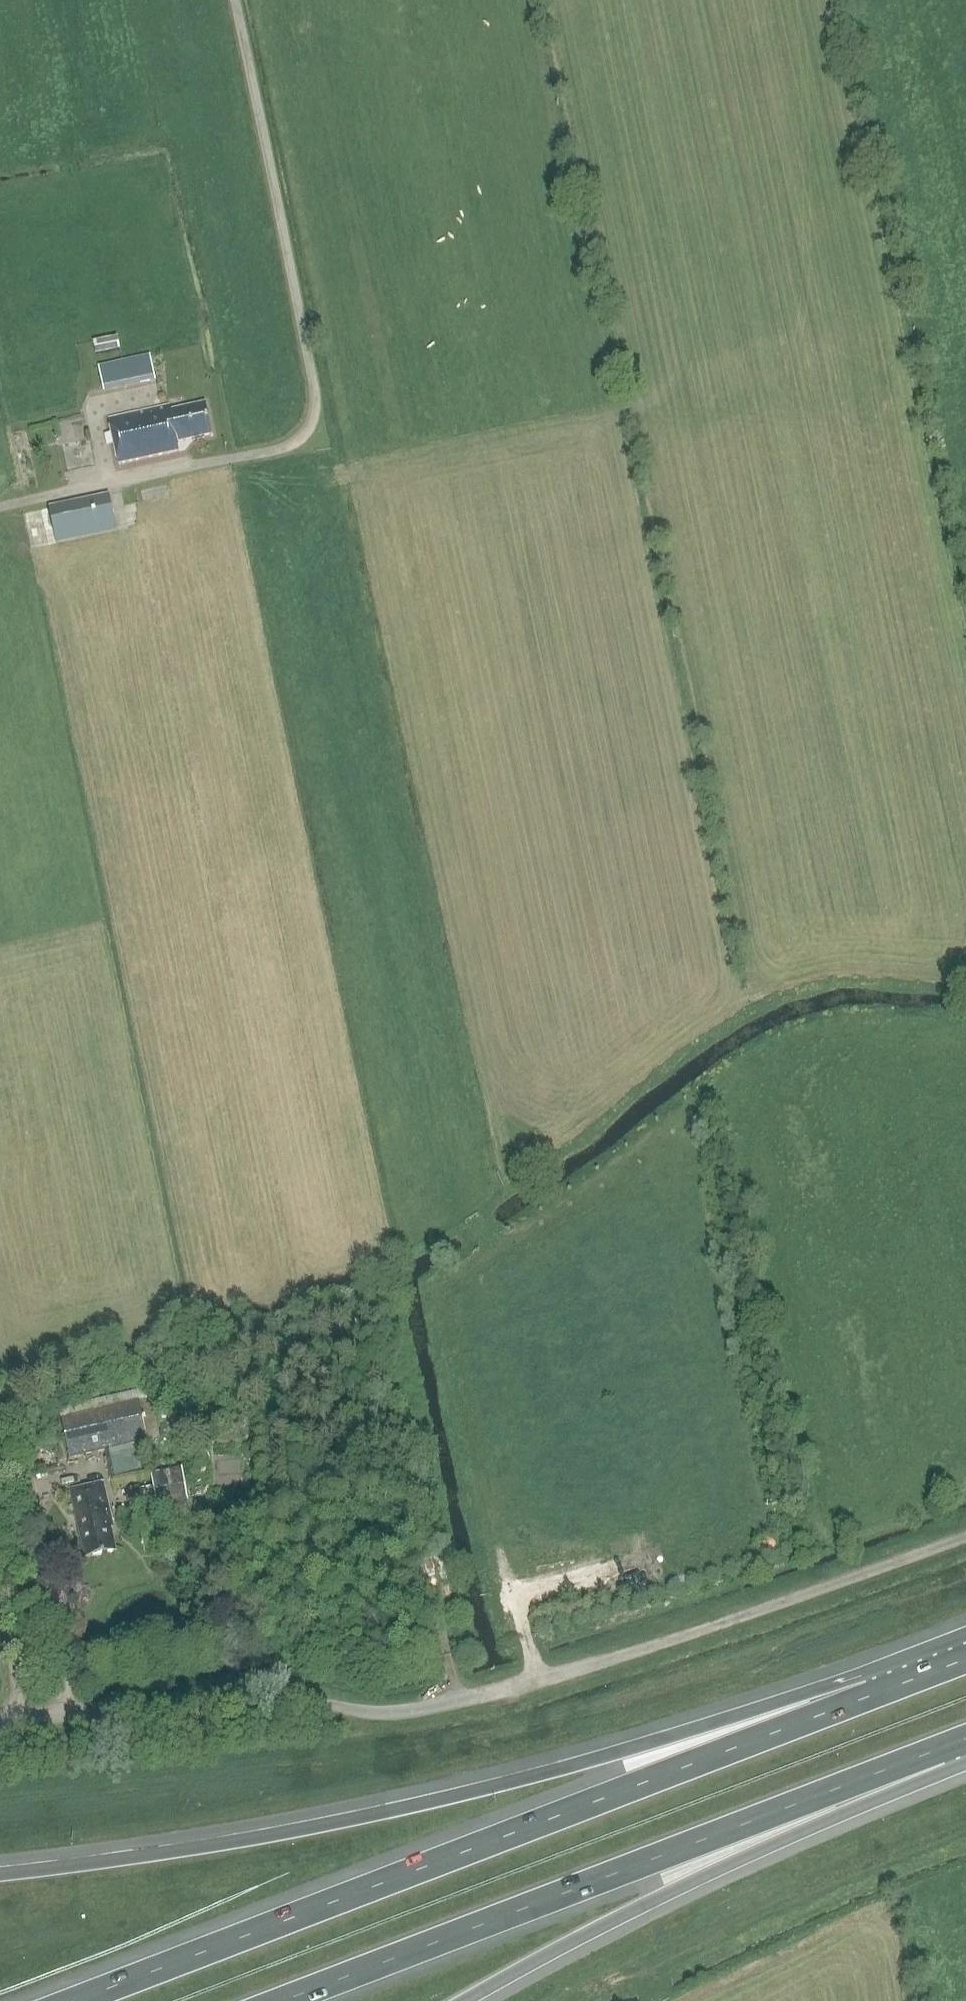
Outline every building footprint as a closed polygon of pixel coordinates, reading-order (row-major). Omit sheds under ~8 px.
[(93,342),(96,355),(119,349),(117,337),(93,342)] [(155,381),(149,355),(98,366),(104,393),(155,381)] [(119,463),(172,451),(179,450),(177,441),(211,433),(205,403),(170,411),(169,406),(109,419),(119,463)] [(86,414),(60,416),(61,439),(88,438),(86,414)] [(109,494),(49,507),(56,543),(116,531),(109,494)] [(139,1402),(137,1390),(59,1407),(71,1460),(105,1453),(111,1481),(143,1474),(137,1446),(147,1444),(146,1439),(158,1436),(150,1399),(139,1402)] [(157,1505),(158,1509),(189,1504),(182,1467),(151,1472),(153,1487),(140,1490),(142,1507),(157,1505)] [(86,1558),(116,1552),(111,1529),(113,1528),(103,1483),(71,1490),(86,1558)]
